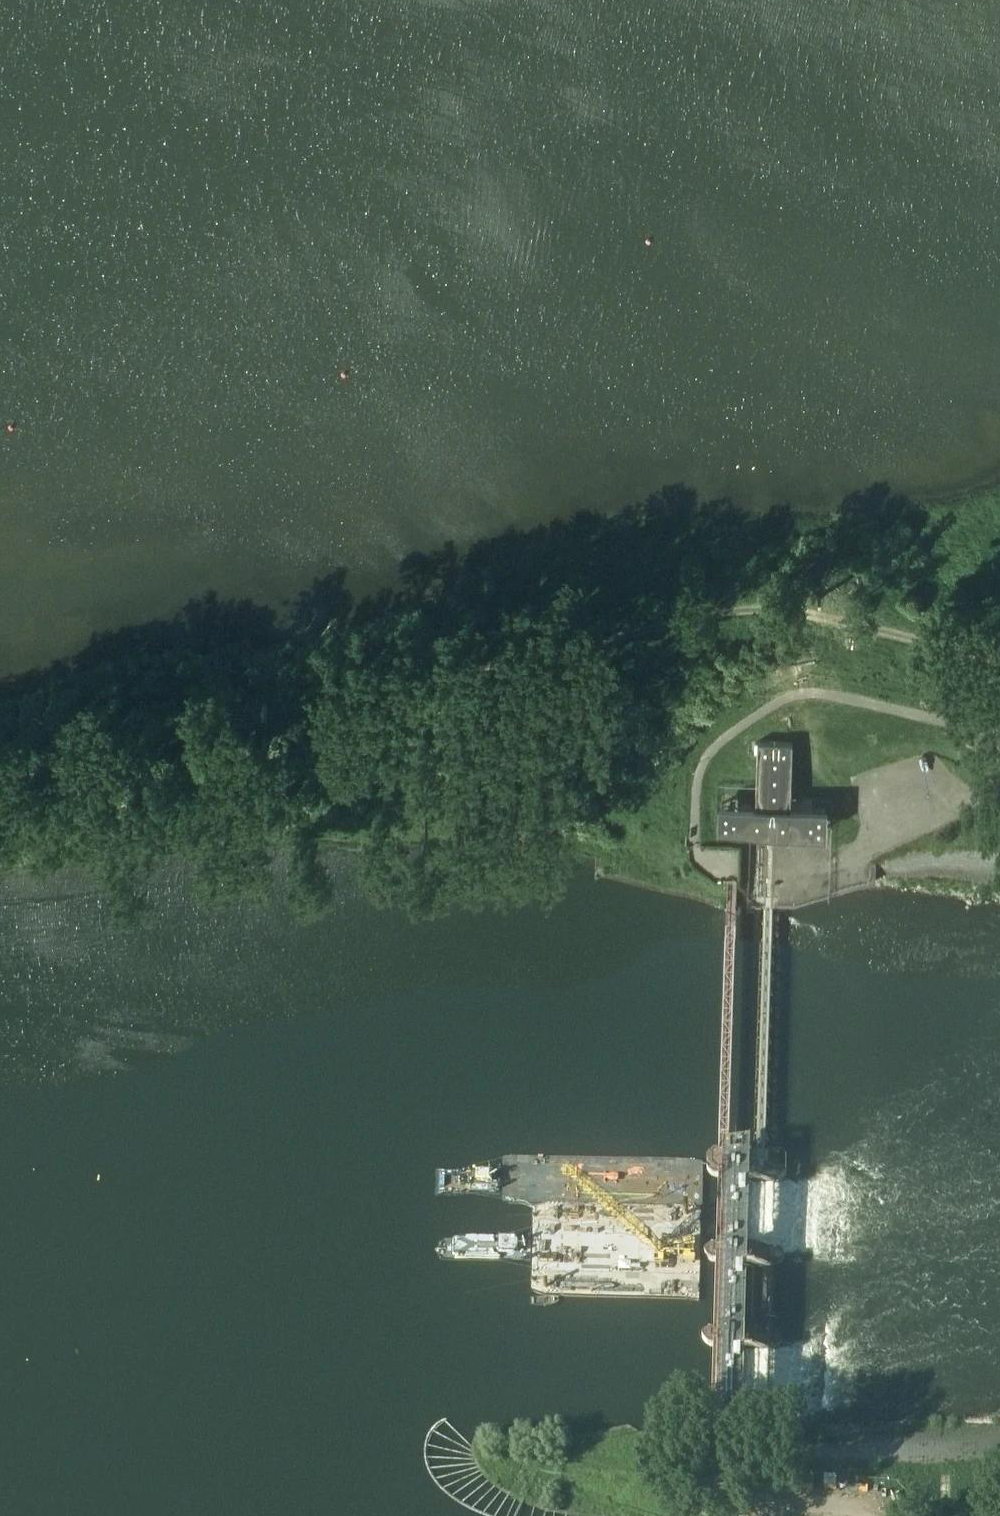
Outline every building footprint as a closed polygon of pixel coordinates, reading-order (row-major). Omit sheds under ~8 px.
[(719,830),(775,832),(827,834),(828,808),(794,807),(794,804),(791,804),(792,742),(756,741),(754,806),(720,804),(719,830)] [(789,853),(810,853),(810,844),(789,844),(789,853)] [(786,1168),(786,1155),(783,1151),(780,1150),(717,1149),(713,1150),(709,1154),(708,1169),(713,1173),(717,1174),(751,1176),(751,1174),(778,1174),(779,1176),(781,1175),(783,1174),(785,1172),(786,1168)] [(714,1244),(709,1245),(705,1250),(708,1255),(711,1257),(715,1259),(727,1261),(777,1261),(779,1260),(782,1257),(785,1254),(784,1251),(783,1247),(779,1245),(770,1244),(753,1243),(730,1243),(717,1243),(714,1244)] [(714,1326),(707,1328),(702,1334),(704,1337),(708,1341),(713,1342),(725,1344),(727,1344),(749,1344),(775,1344),(777,1343),(780,1340),(782,1336),(781,1333),(780,1330),(776,1329),(773,1328),(749,1326),(728,1326),(714,1326)]
